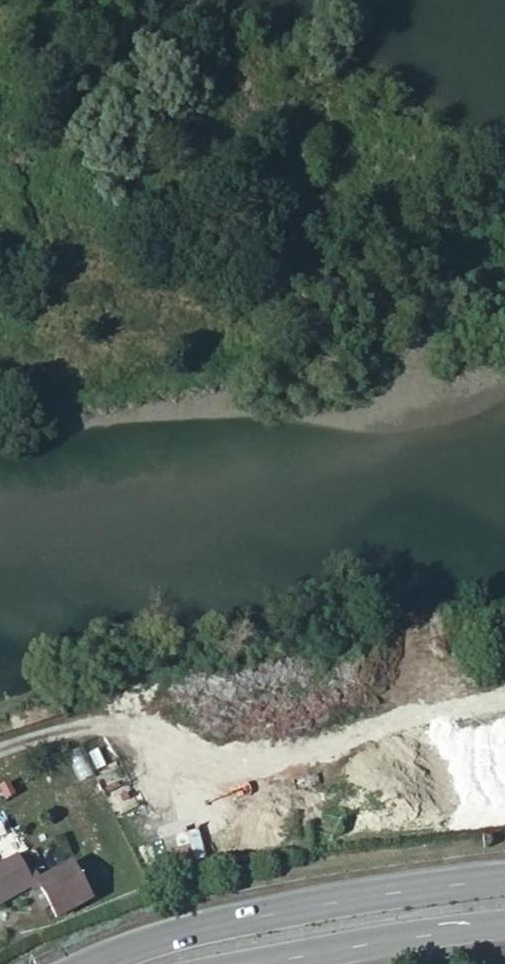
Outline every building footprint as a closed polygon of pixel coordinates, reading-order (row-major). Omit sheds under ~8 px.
[(38,888),(23,857),(0,869),(0,908),(38,888)] [(92,902),(72,866),(36,884),(56,920),(92,902)]
